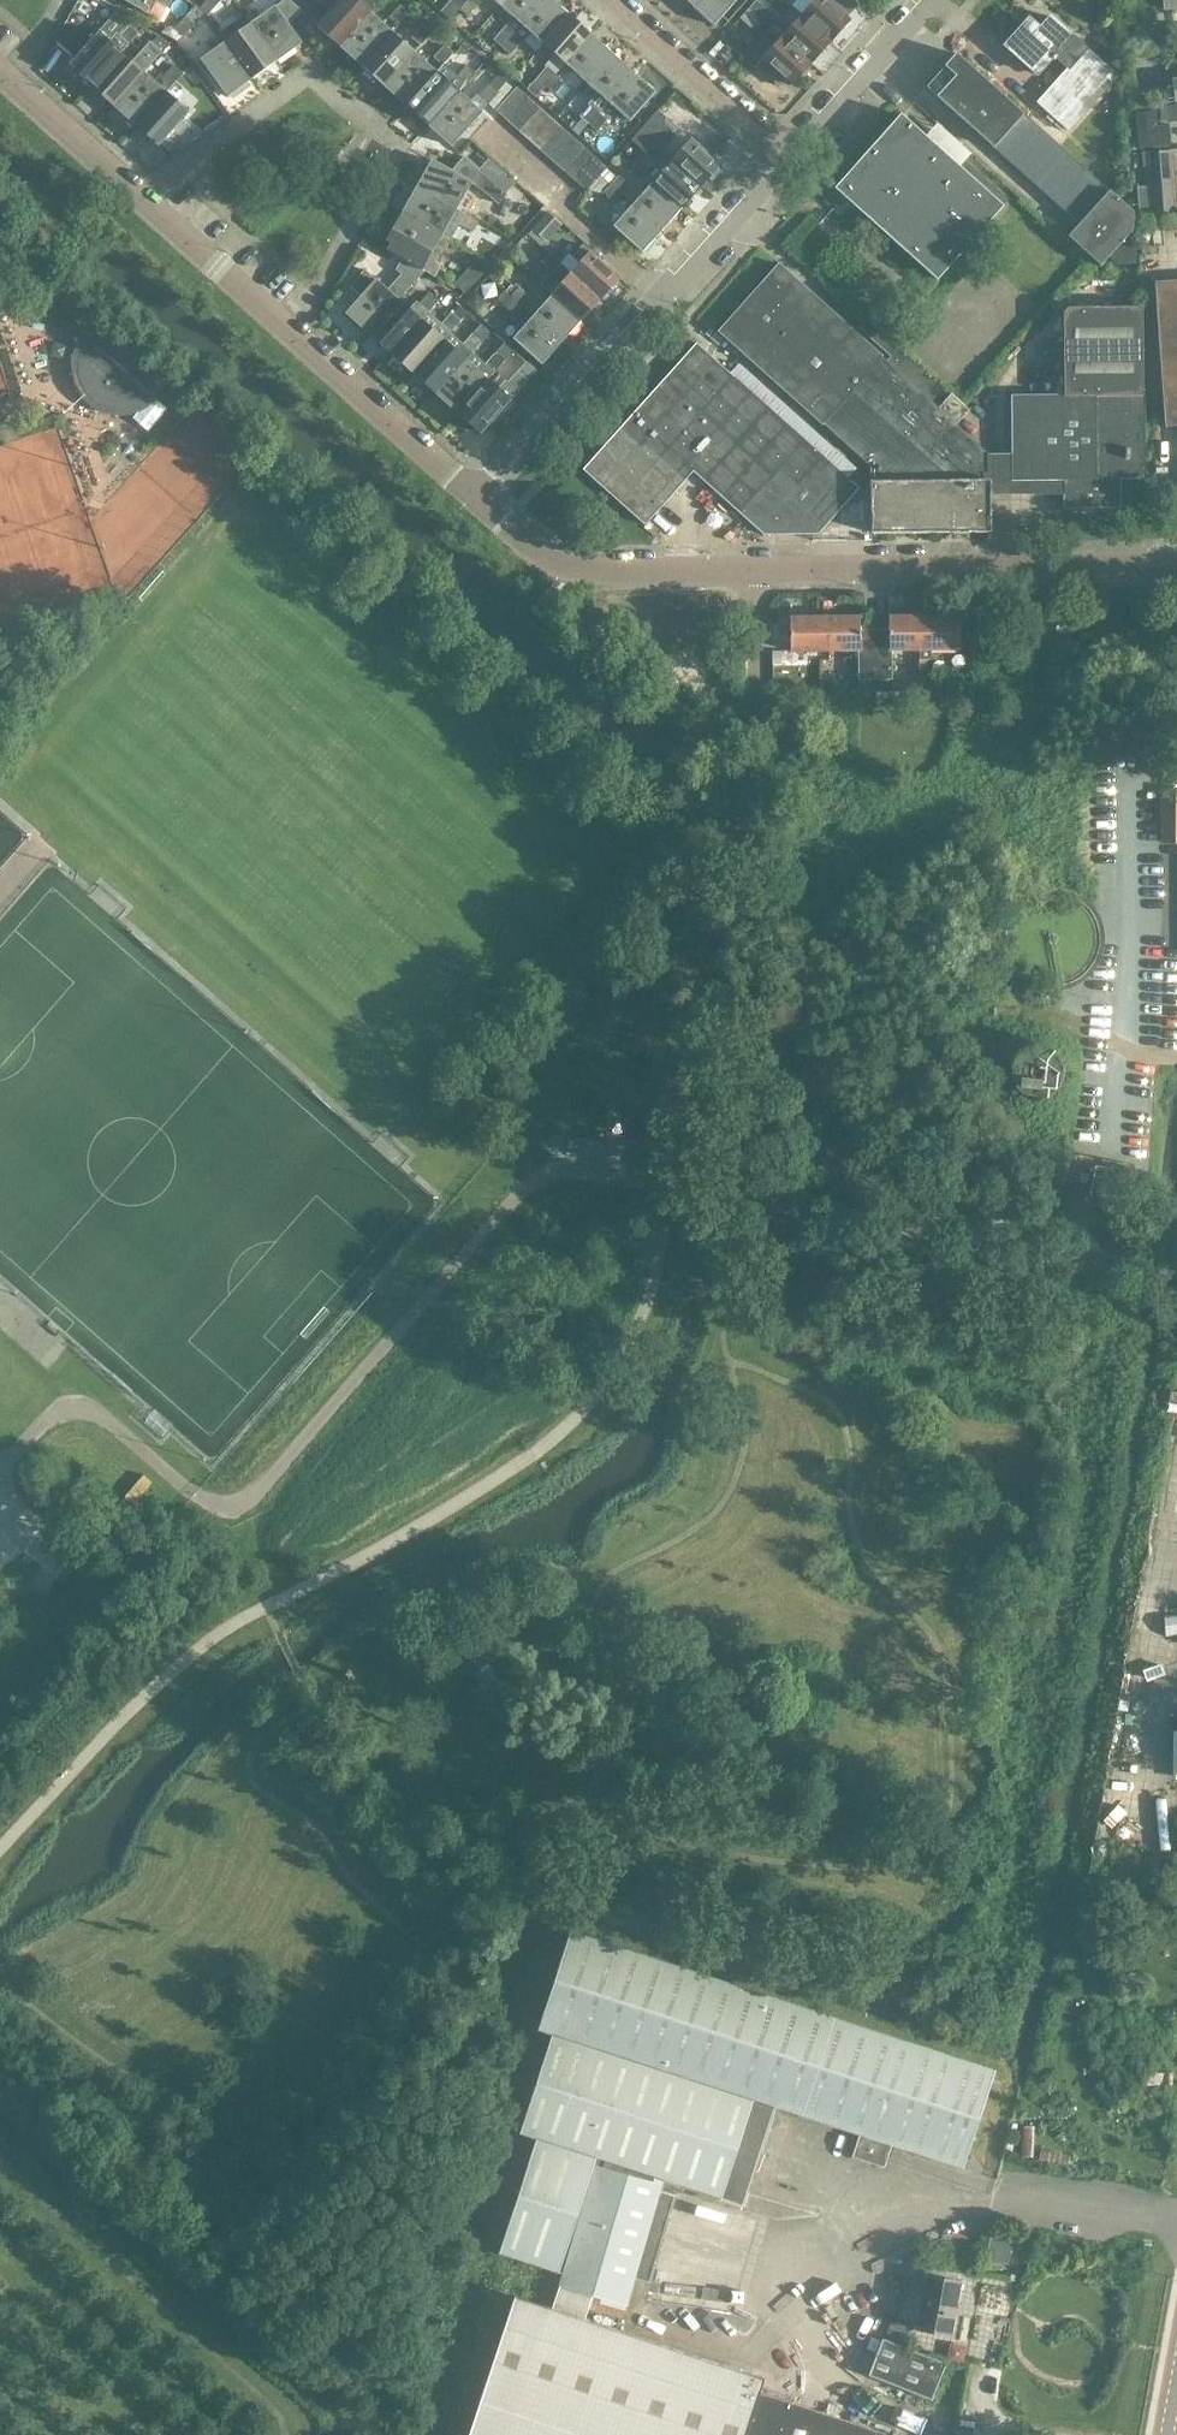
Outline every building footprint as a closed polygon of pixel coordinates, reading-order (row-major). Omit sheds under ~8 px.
[(150,14),(157,1),(169,7),(172,0),(126,0),(150,14)] [(251,23),(278,60),(302,42),(289,23),(301,9),(291,0),(284,0),(251,23)] [(325,1),(333,8),(318,25),(341,46),(371,12),(377,5),(382,0),(361,0),(359,2),(357,0),(327,0),(325,1)] [(451,1),(459,8),(466,0),(452,0),(451,1)] [(459,8),(468,16),(478,5),(480,5),(484,0),(466,0),(459,8)] [(501,5),(514,16),(503,28),(504,28),(494,39),(502,46),(543,0),(505,0),(501,5)] [(554,0),(543,0),(502,46),(512,55),(522,43),(514,35),(523,25),(544,43),(569,14),(554,0)] [(693,5),(715,25),(737,0),(697,0),(693,5)] [(780,19),(758,0),(752,8),(773,27),(780,19)] [(803,15),(832,41),(851,19),(830,0),(816,0),(803,15)] [(1164,8),(1176,7),(1176,0),(1163,0),(1164,8)] [(186,16),(196,24),(206,13),(196,4),(186,16)] [(411,13),(401,5),(389,18),(399,26),(411,13)] [(773,27),(752,8),(751,9),(750,7),(740,18),(751,28),(753,26),(765,36),(773,27)] [(371,12),(341,46),(363,65),(393,32),(371,12)] [(565,62),(591,33),(569,14),(544,43),(555,53),(544,65),(546,67),(554,74),(556,73),(565,62)] [(803,15),(784,36),(813,62),(832,41),(803,15)] [(194,45),(187,34),(196,24),(186,16),(175,29),(180,33),(174,38),(184,51),(194,45)] [(232,25),(237,33),(227,40),(254,77),(278,60),(251,23),(250,24),(245,16),(232,25)] [(1070,69),(1053,88),(1042,100),(1072,127),(1117,76),(1087,49),(1084,53),(1069,40),(1073,36),(1050,16),(1041,27),(1030,18),(1006,46),(1038,75),(1052,59),(1055,62),(1058,59),(1070,69)] [(433,33),(423,24),(411,37),(421,46),(433,33)] [(68,65),(91,85),(129,43),(117,33),(110,41),(99,31),(68,65)] [(393,32),(363,65),(385,85),(415,52),(393,32)] [(591,33),(565,62),(587,81),(592,76),(613,52),(591,33)] [(129,43),(91,85),(114,105),(170,42),(158,35),(152,42),(151,41),(133,61),(123,52),(129,44),(129,43)] [(758,64),(782,85),(787,79),(793,84),(813,62),(784,36),(758,64)] [(203,58),(224,88),(229,95),(254,77),(227,40),(203,58)] [(170,42),(114,105),(136,125),(183,72),(175,64),(164,75),(161,73),(154,80),(145,72),(162,51),(170,42)] [(732,47),(727,43),(720,51),(728,59),(733,54),(732,47)] [(455,53),(445,44),(433,57),(443,66),(455,53)] [(415,52),(385,85),(408,105),(437,72),(415,52)] [(613,52),(592,76),(587,81),(599,92),(588,104),(589,105),(579,116),(588,123),(634,71),(613,52)] [(957,53),(926,86),(971,126),(973,123),(993,140),(990,143),(994,147),(1024,113),(957,53)] [(477,73),(468,64),(456,77),(466,86),(477,73)] [(537,78),(545,85),(554,74),(546,67),(537,78)] [(634,71),(588,123),(597,132),(608,120),(599,112),(609,101),(630,120),(656,91),(634,71)] [(183,72),(136,125),(159,145),(189,111),(211,97),(203,86),(190,95),(178,101),(167,92),(173,85),(180,92),(191,80),(183,72)] [(437,72),(408,105),(430,125),(459,92),(437,72)] [(554,74),(545,85),(554,94),(565,81),(556,73),(554,74)] [(459,92),(430,125),(453,146),(482,112),(488,105),(489,104),(498,110),(516,90),(507,82),(498,91),(490,84),(480,95),(478,93),(470,102),(459,92)] [(518,87),(516,90),(498,110),(509,120),(529,97),(518,87)] [(529,97),(509,120),(520,130),(540,107),(529,97)] [(540,107),(520,130),(531,139),(551,116),(540,107)] [(835,187),(837,188),(938,278),(1009,197),(965,158),(959,165),(901,113),(835,187)] [(1134,211),(1024,113),(994,147),(1080,223),(1069,236),(1101,264),(1108,256),(1117,264),(1136,264),(1138,235),(1132,229),(1134,211)] [(551,116),(531,139),(542,149),(563,127),(551,116)] [(563,127),(542,149),(553,159),(573,136),(563,127)] [(670,143),(658,132),(649,141),(662,152),(670,143)] [(573,136),(553,159),(564,169),(585,146),(573,136)] [(692,139),(672,161),(701,187),(721,164),(692,139)] [(662,152),(649,141),(642,150),(654,161),(662,152)] [(585,146),(564,169),(576,180),(597,157),(585,146)] [(434,160),(419,186),(457,208),(471,183),(483,191),(499,205),(507,195),(479,170),(479,169),(465,156),(453,170),(434,160)] [(597,157),(576,180),(588,190),(608,167),(597,157)] [(672,161),(653,183),(682,208),(701,187),(672,161)] [(1171,163),(1146,166),(1142,166),(1144,186),(1137,187),(1139,211),(1150,209),(1151,215),(1176,213),(1171,163)] [(611,184),(623,195),(631,186),(619,175),(611,184)] [(653,183),(634,205),(663,230),(682,208),(653,183)] [(611,184),(604,193),(615,203),(623,195),(611,184)] [(480,221),(457,208),(419,186),(404,212),(451,239),(459,225),(473,233),(480,221)] [(643,252),(663,230),(634,205),(614,227),(643,252)] [(530,251),(542,262),(554,272),(569,255),(557,244),(554,247),(547,241),(562,223),(548,211),(527,234),(537,243),(530,251)] [(451,239),(404,212),(389,239),(391,241),(387,249),(425,271),(435,277),(440,268),(439,263),(436,261),(441,251),(446,249),(451,239)] [(349,286),(361,296),(346,313),(369,334),(400,299),(425,271),(387,249),(386,251),(402,259),(396,269),(401,274),(388,289),(365,269),(349,286)] [(592,252),(592,253),(572,275),(600,300),(620,278),(592,252)] [(779,264),(720,331),(823,422),(882,356),(779,264)] [(600,300),(572,275),(553,296),(581,321),(600,300)] [(1154,283),(1165,429),(1176,428),(1176,281),(1154,283)] [(562,343),(534,317),(498,286),(492,293),(514,313),(511,316),(524,328),(514,340),(542,365),(562,343)] [(417,301),(410,309),(400,299),(369,334),(391,354),(422,319),(437,302),(427,293),(419,302),(417,301)] [(581,321),(553,296),(534,317),(562,343),(581,321)] [(439,321),(432,329),(422,319),(391,354),(413,374),(444,339),(461,320),(459,319),(466,311),(459,305),(452,313),(451,311),(441,322),(439,321)] [(1064,312),(1065,395),(1012,395),(1013,480),(1063,480),(1064,508),(1120,508),(1120,478),(1147,478),(1146,394),(1144,394),(1143,306),(1068,307),(1064,312)] [(892,356),(887,361),(958,423),(970,409),(867,318),(860,327),(892,356)] [(169,378),(103,320),(87,339),(88,340),(84,346),(81,352),(79,358),(78,369),(78,374),(79,379),(81,385),(84,390),(88,395),(92,400),(97,403),(102,406),(108,408),(113,409),(119,410),(126,410),(131,408),(138,406),(143,404),(148,400),(152,396),(153,397),(169,378)] [(473,331),(456,350),(444,339),(413,374),(436,394),(466,359),(483,340),(473,331)] [(458,414),(489,379),(514,351),(504,342),(479,370),(466,359),(436,394),(458,414)] [(731,373),(697,343),(584,469),(646,524),(694,470),(764,533),(818,532),(860,488),(848,478),(856,469),(739,364),(731,373)] [(872,531),(992,529),(991,476),(989,476),(989,451),(958,423),(887,361),(882,356),(823,422),(871,464),(872,531)] [(489,379),(458,414),(481,434),(512,400),(511,399),(537,370),(528,363),(509,384),(507,382),(500,389),(489,379)] [(960,615),(925,616),(926,660),(932,660),(931,649),(960,649),(960,615)] [(791,650),(819,650),(820,660),(825,660),(825,616),(791,616),(791,650)] [(858,616),(825,616),(825,660),(830,660),(830,650),(859,650),(858,616)] [(861,616),(858,616),(859,650),(860,650),(860,661),(853,661),(853,686),(861,686),(861,678),(892,678),(892,650),(892,616),(890,616),(890,629),(861,629),(861,616)] [(925,616),(892,616),(892,650),(920,649),(920,660),(926,660),(925,616)] [(787,660),(772,660),(773,690),(787,689),(787,660)] [(821,679),(812,678),(813,689),(821,690),(821,679)] [(1162,787),(1163,840),(1176,839),(1176,787),(1162,787)] [(1046,1095),(1051,1093),(1055,1088),(1058,1083),(1060,1076),(1060,1070),(1059,1065),(1057,1062),(1055,1058),(1050,1054),(1044,1051),(1038,1050),(1031,1050),(1025,1053),(1018,1058),(1015,1064),(1013,1069),(1013,1076),(1014,1082),(1017,1087),(1022,1092),(1028,1095),(1040,1096),(1046,1095)] [(1095,1166),(1088,1206),(1115,1210),(1122,1171),(1095,1166)] [(664,2182),(742,2207),(774,2108),(755,2101),(787,2002),(570,1931),(538,2030),(552,2035),(519,2134),(536,2139),(499,2254),(561,2273),(552,2308),(586,2319),(593,2296),(628,2306),(664,2182)] [(787,2002),(755,2101),(774,2108),(859,2136),(852,2157),(882,2167),(889,2145),(962,2170),(996,2071),(787,2002)] [(706,2201),(702,2222),(755,2233),(760,2211),(706,2201)] [(689,2263),(742,2278),(748,2256),(695,2242),(689,2263)] [(916,2330),(951,2335),(962,2281),(926,2276),(916,2330)] [(768,2380),(586,2319),(552,2308),(520,2298),(474,2434),(749,2434),(768,2380)] [(884,2339),(869,2375),(932,2400),(946,2364),(884,2339)] [(749,2434),(854,2434),(857,2423),(764,2392),(749,2434)]
